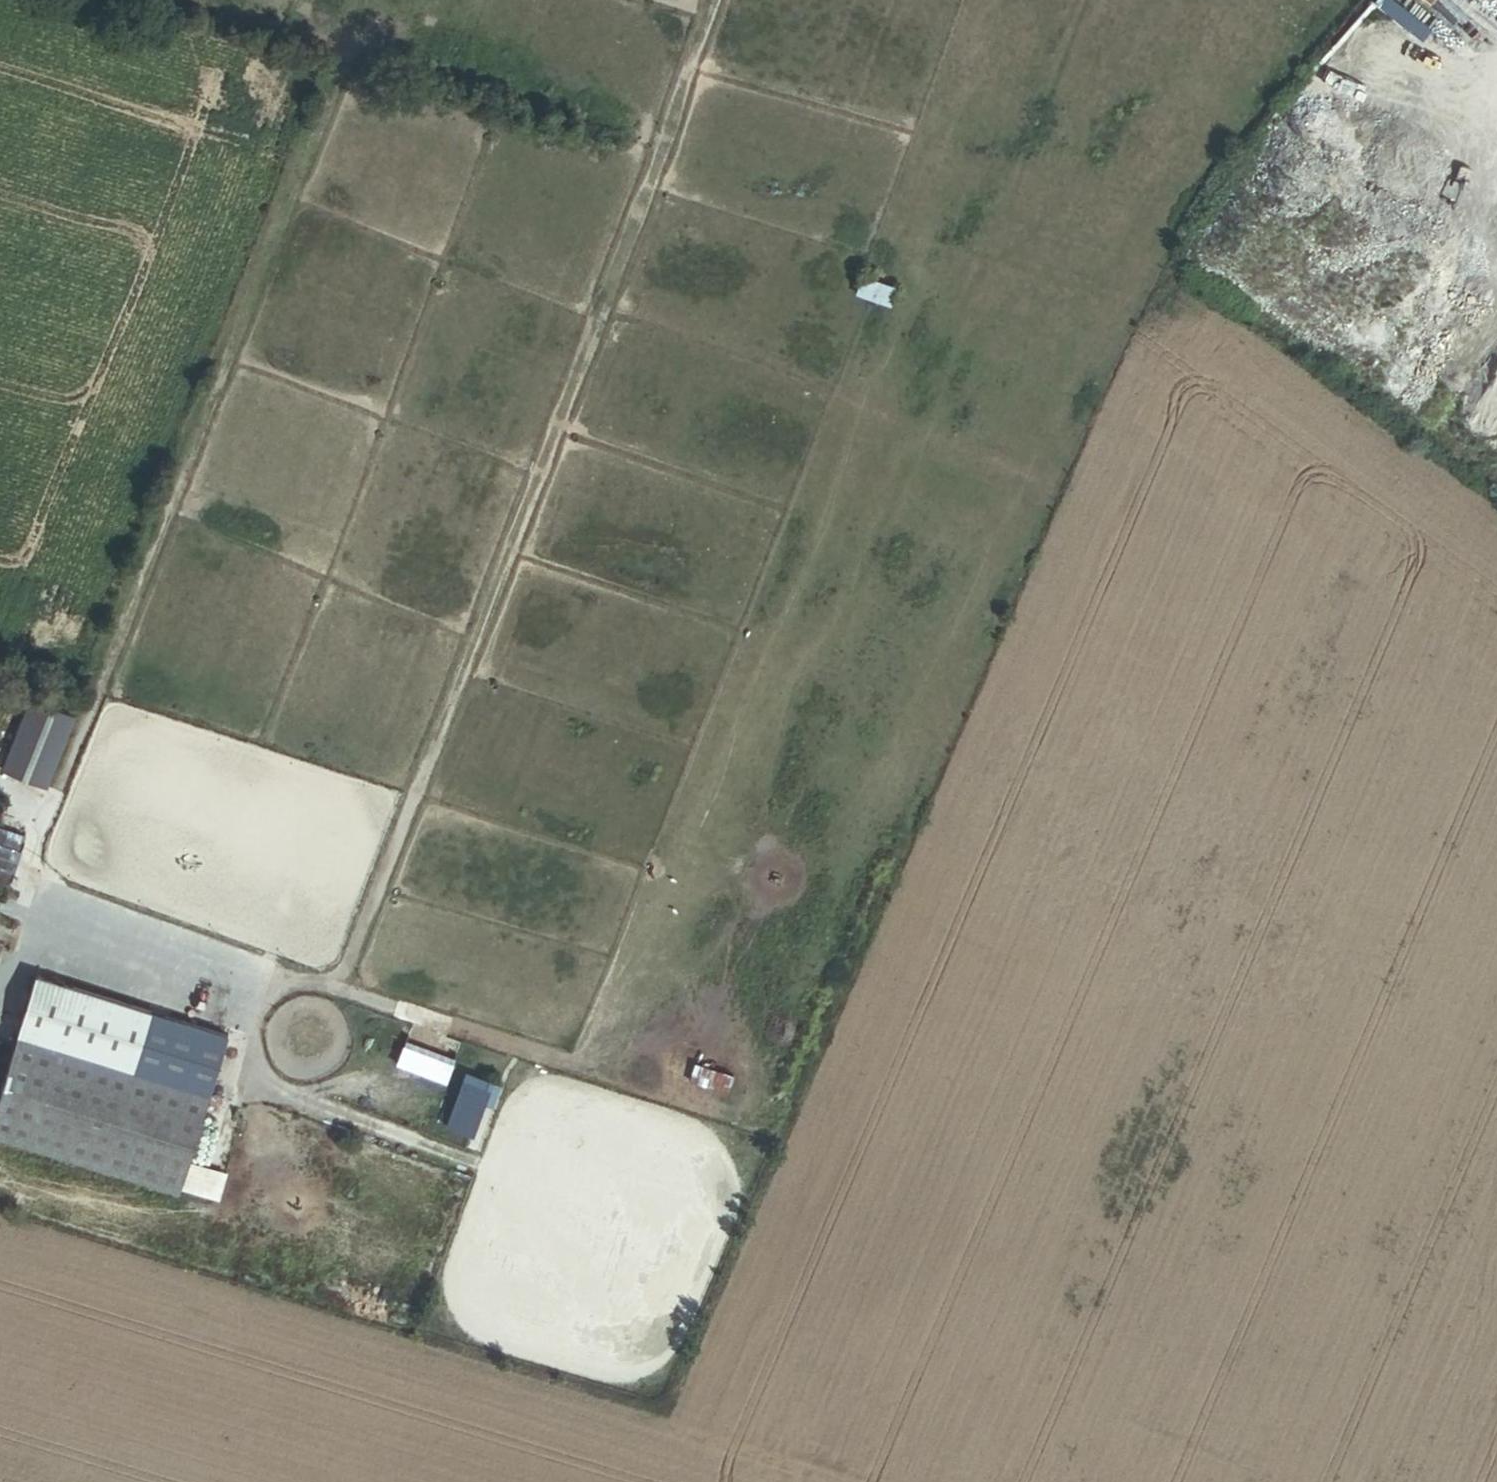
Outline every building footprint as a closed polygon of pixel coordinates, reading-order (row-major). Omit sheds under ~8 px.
[(861,275),(854,294),(889,306),(896,288),(861,275)] [(39,974),(21,1032),(136,1067),(154,1010),(39,974)] [(212,1091),(230,1033),(154,1010),(136,1067),(212,1091)] [(21,1032),(0,1100),(0,1130),(183,1187),(212,1091),(136,1067),(21,1032)]
